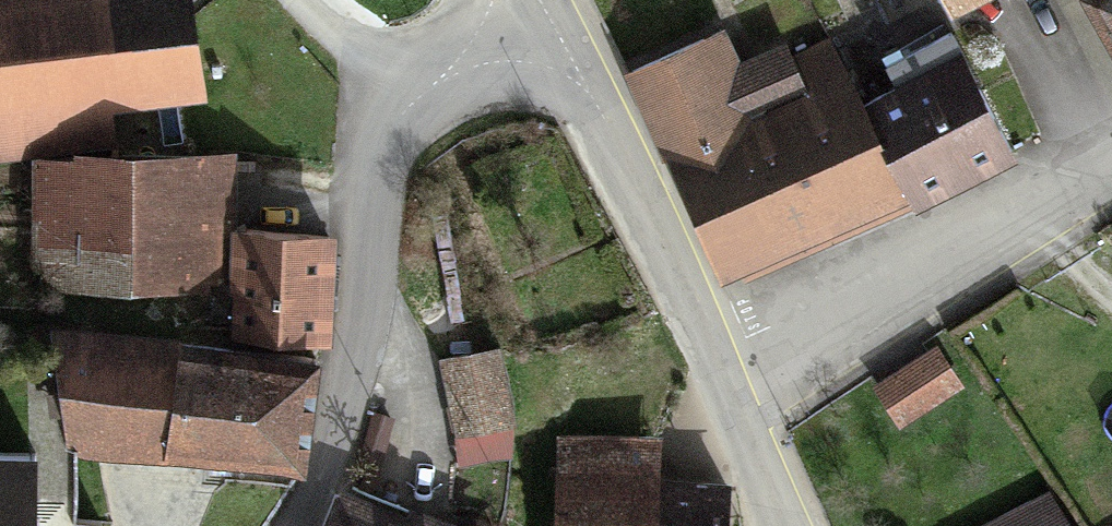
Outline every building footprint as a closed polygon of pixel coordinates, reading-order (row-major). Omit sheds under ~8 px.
[(127,142),(123,106),(228,92),(216,0),(0,0),(0,159),(127,142)] [(970,11),(992,0),(964,0),(970,11)] [(733,27),(645,69),(746,279),(924,193),(872,83),(843,26),(754,69),(733,27)] [(985,29),(872,83),(924,193),(1038,139),(985,29)] [(241,160),(49,152),(45,249),(114,252),(113,293),(234,298),(237,213),(241,160)] [(340,216),(237,213),(234,298),(234,320),(337,323),(340,216)] [(86,325),(83,430),(194,433),(196,348),(197,328),(86,325)] [(951,333),(871,379),(898,425),(978,378),(951,333)] [(334,344),(196,348),(194,433),(196,460),(337,457),(334,344)] [(562,430),(560,525),(668,525),(669,471),(673,432),(562,430)] [(112,443),(0,441),(0,525),(111,525),(112,443)] [(669,471),(668,525),(732,525),(733,472),(669,471)] [(970,525),(1086,525),(1056,476),(970,525)] [(357,478),(343,525),(521,525),(357,478)]
